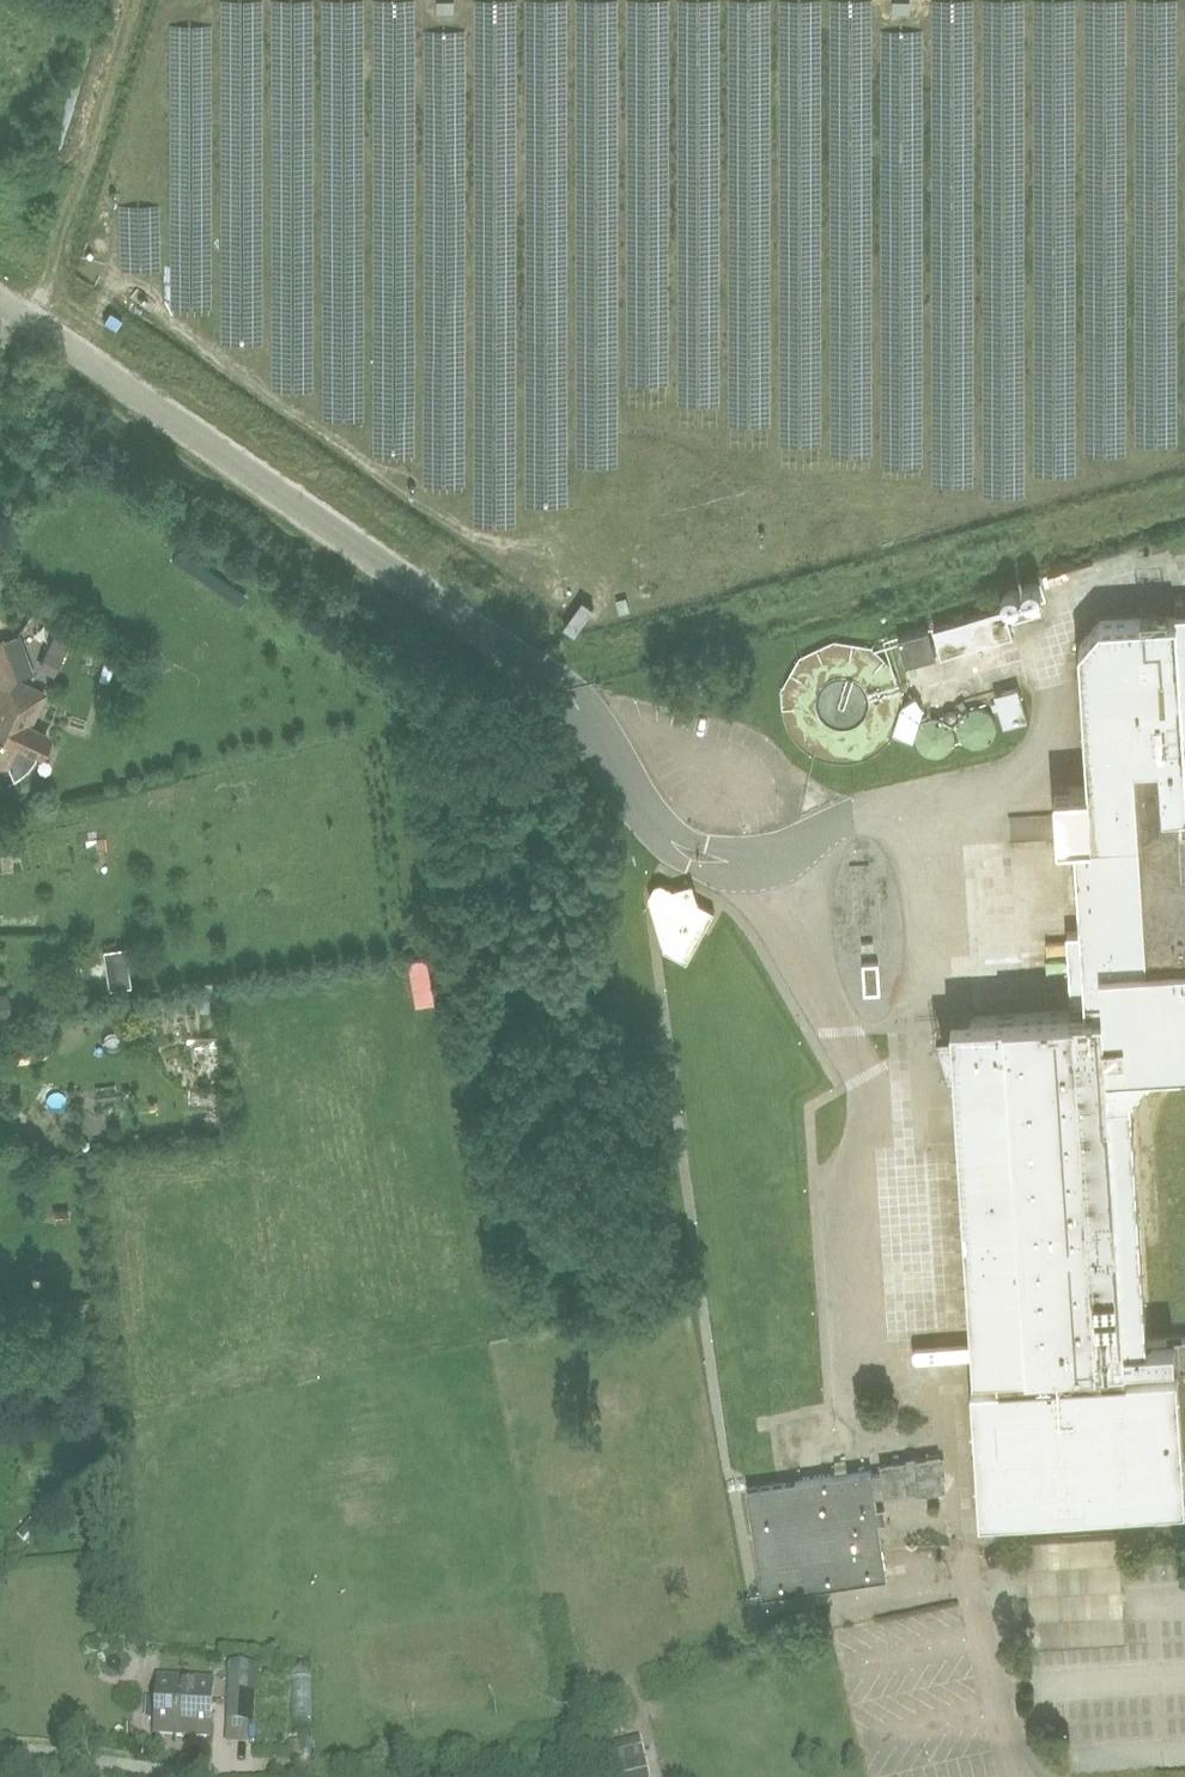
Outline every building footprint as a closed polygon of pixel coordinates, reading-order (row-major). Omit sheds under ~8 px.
[(977,1015),(999,1378),(972,1379),(980,1513),(1184,1500),(1184,1335),(1146,1338),(1130,1066),(1184,1062),(1184,598),(1176,598),(1177,616),(1101,620),(1080,644),(1089,785),(1070,786),(1072,812),(1057,813),(1058,839),(1076,838),(1081,930),(1068,931),(1072,1000),(1086,999),(1087,1008),(977,1015)] [(942,655),(1013,634),(1005,605),(934,626),(942,655)] [(906,665),(937,656),(928,628),(898,636),(906,665)] [(37,754),(40,755),(50,733),(29,724),(44,692),(16,680),(16,679),(29,674),(15,634),(0,640),(0,762),(7,765),(7,764),(13,778),(25,770),(35,758),(37,754)] [(38,667),(54,674),(64,653),(49,645),(38,667)] [(906,731),(918,693),(898,686),(885,724),(906,731)] [(1027,719),(1018,686),(994,693),(1003,725),(1027,719)] [(973,746),(982,745),(990,740),(994,733),(996,724),(993,716),(987,710),(979,706),(970,707),(963,712),(958,719),(956,728),(959,736),(965,742),(973,746)] [(941,716),(932,716),(924,719),(918,726),(915,734),(917,743),(922,750),(929,754),(938,755),(946,751),(952,745),(955,736),(953,728),(948,721),(941,716)] [(1046,803),(1000,805),(1000,831),(1047,829),(1046,803)] [(664,949),(687,961),(715,911),(686,895),(667,885),(661,887),(655,899),(667,941),(667,943),(664,949)] [(110,986),(129,983),(124,949),(105,952),(110,986)] [(0,996),(0,1015),(9,1014),(6,995),(0,996)] [(98,1100),(117,1098),(115,1086),(96,1089),(98,1100)] [(871,1469),(748,1488),(763,1593),(887,1575),(879,1521),(884,1521),(882,1508),(877,1508),(875,1495),(944,1485),(940,1454),(881,1462),(882,1471),(872,1473),(871,1469)] [(1022,1632),(1116,1629),(1113,1528),(1019,1531),(1022,1632)] [(231,1662),(228,1719),(249,1721),(251,1692),(256,1692),(257,1664),(231,1662)] [(159,1677),(155,1733),(177,1734),(177,1733),(193,1735),(193,1736),(210,1737),(214,1681),(159,1677)] [(640,1738),(614,1744),(621,1776),(649,1776),(640,1738)] [(289,1741),(289,1753),(302,1753),(302,1752),(312,1751),(312,1743),(301,1744),(301,1740),(289,1741)]
